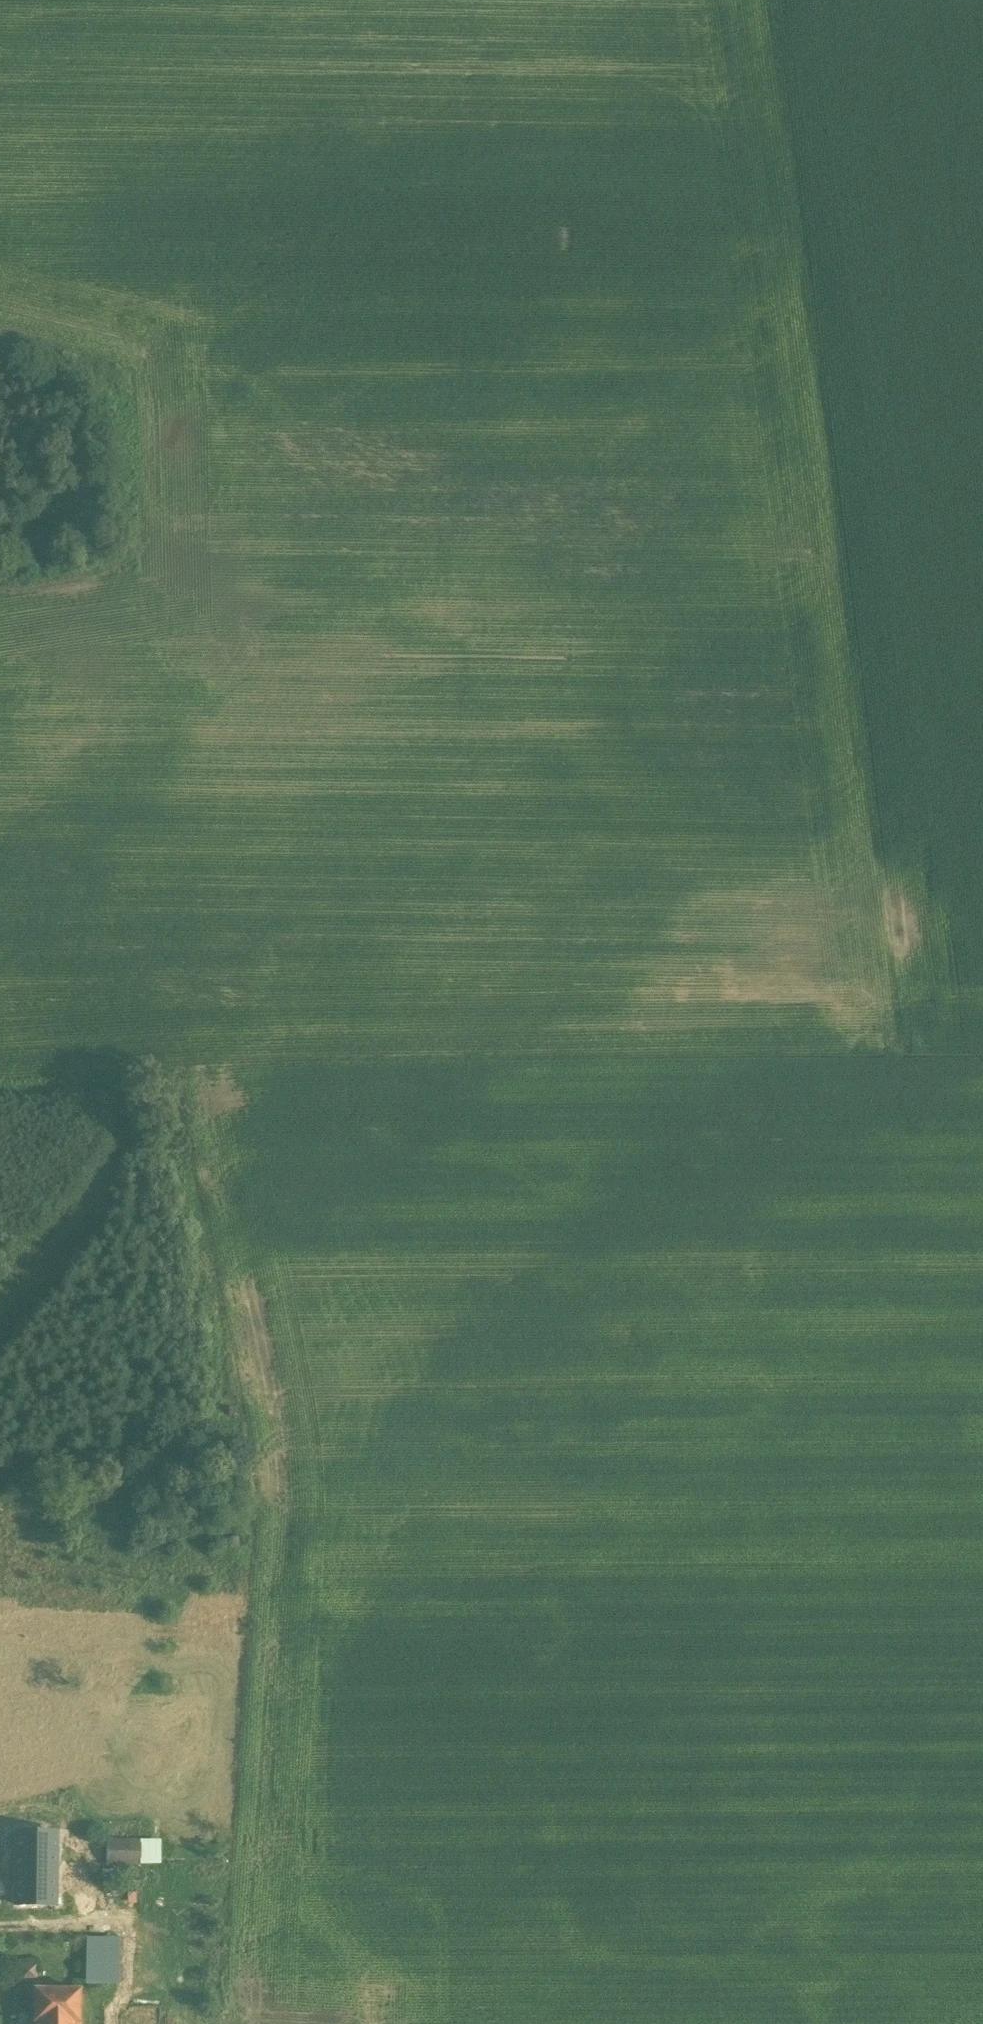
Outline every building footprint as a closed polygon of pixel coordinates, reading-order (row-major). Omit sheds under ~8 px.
[(140,1844),(108,1843),(107,1861),(139,1862),(140,1844)] [(116,1981),(116,1934),(82,1934),(81,1981),(116,1981)] [(80,1989),(35,1988),(34,2023),(80,2023),(80,1989)]
